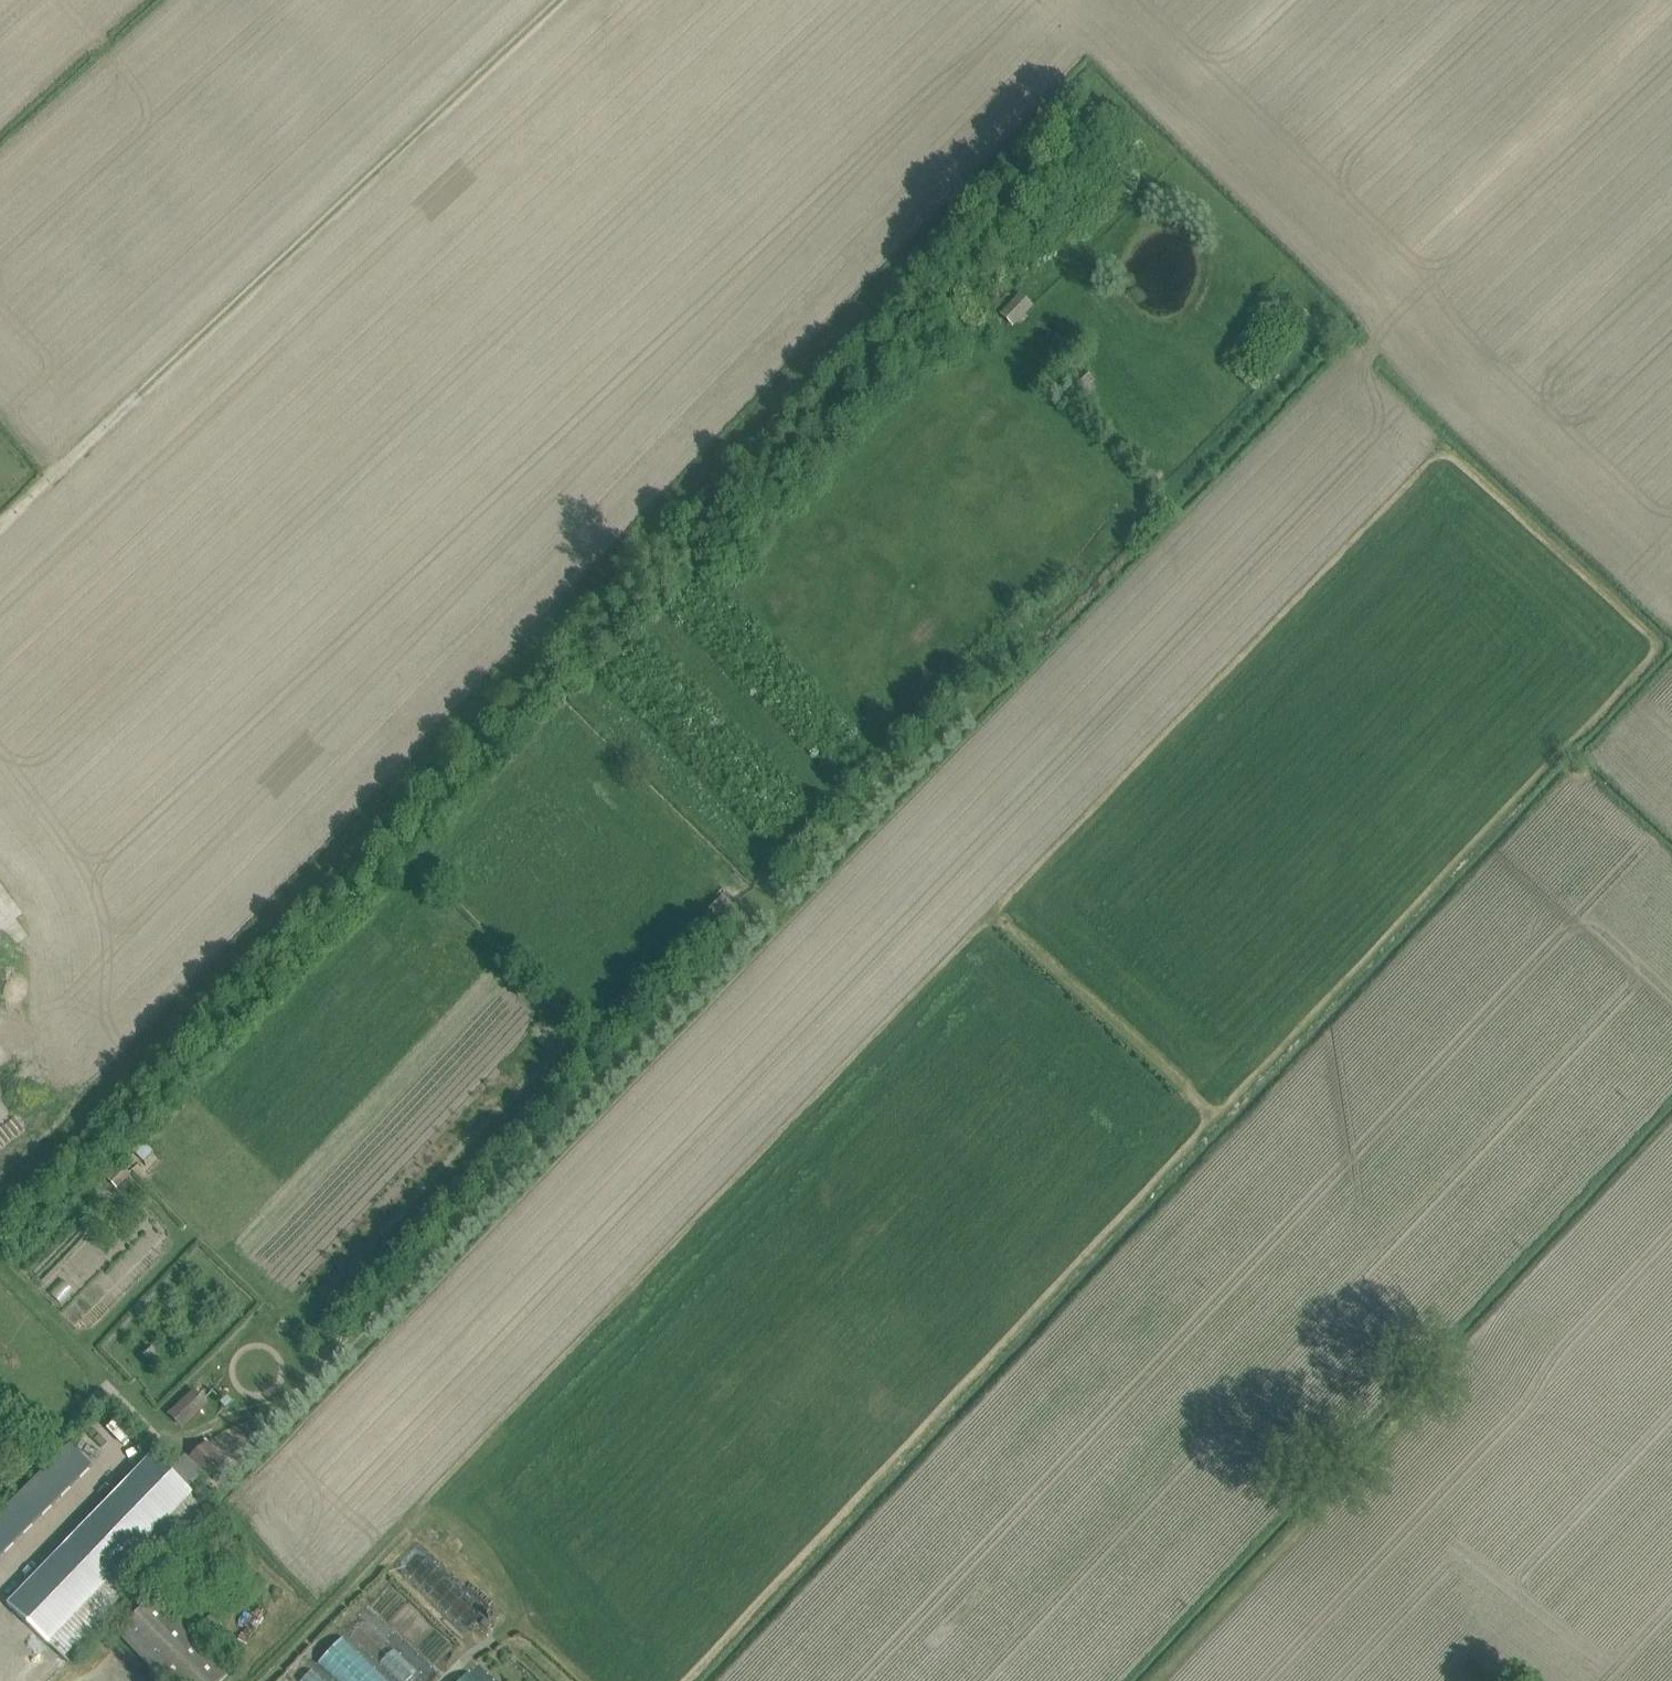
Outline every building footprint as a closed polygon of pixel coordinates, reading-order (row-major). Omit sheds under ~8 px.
[(999,314),(1013,327),(1033,307),(1020,293),(999,314)] [(1083,370),(1068,386),(1077,395),(1093,380),(1083,370)] [(954,679),(943,691),(954,703),(966,691),(954,679)] [(724,896),(708,911),(726,929),(742,913),(724,896)] [(124,1165),(109,1180),(120,1191),(135,1176),(124,1165)] [(150,1346),(142,1353),(149,1360),(157,1353),(150,1346)] [(209,1443),(191,1459),(211,1480),(228,1465),(209,1443)] [(72,1444),(52,1464),(73,1484),(92,1465),(72,1444)] [(15,1597),(8,1604),(49,1643),(64,1658),(206,1509),(191,1495),(150,1456),(15,1597)] [(52,1464),(33,1482),(54,1503),(73,1484),(52,1464)] [(33,1482),(14,1501),(35,1522),(54,1503),(33,1482)] [(0,1515),(0,1524),(16,1540),(35,1522),(14,1501),(0,1515)] [(16,1540),(0,1524),(0,1556),(16,1540)] [(155,1596),(118,1633),(164,1680),(222,1680),(230,1673),(155,1596)] [(455,1680),(479,1680),(466,1669),(455,1680)]
